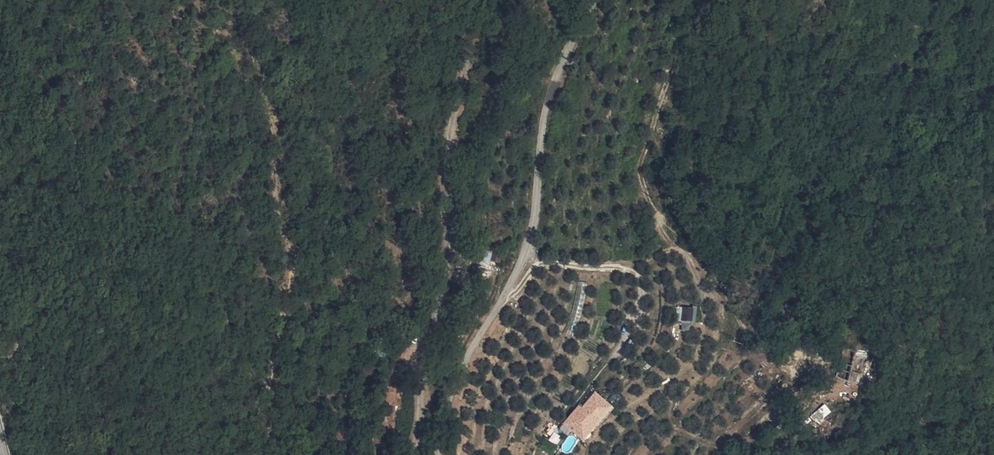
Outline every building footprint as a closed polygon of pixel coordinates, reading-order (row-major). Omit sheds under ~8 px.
[(482,250),(482,263),(490,263),(490,250),(482,250)] [(693,320),(692,306),(681,307),(682,320),(693,320)] [(851,372),(851,381),(860,382),(860,373),(851,372)] [(563,424),(584,441),(613,406),(593,389),(563,424)] [(824,403),(810,416),(817,423),(831,411),(824,403)]
